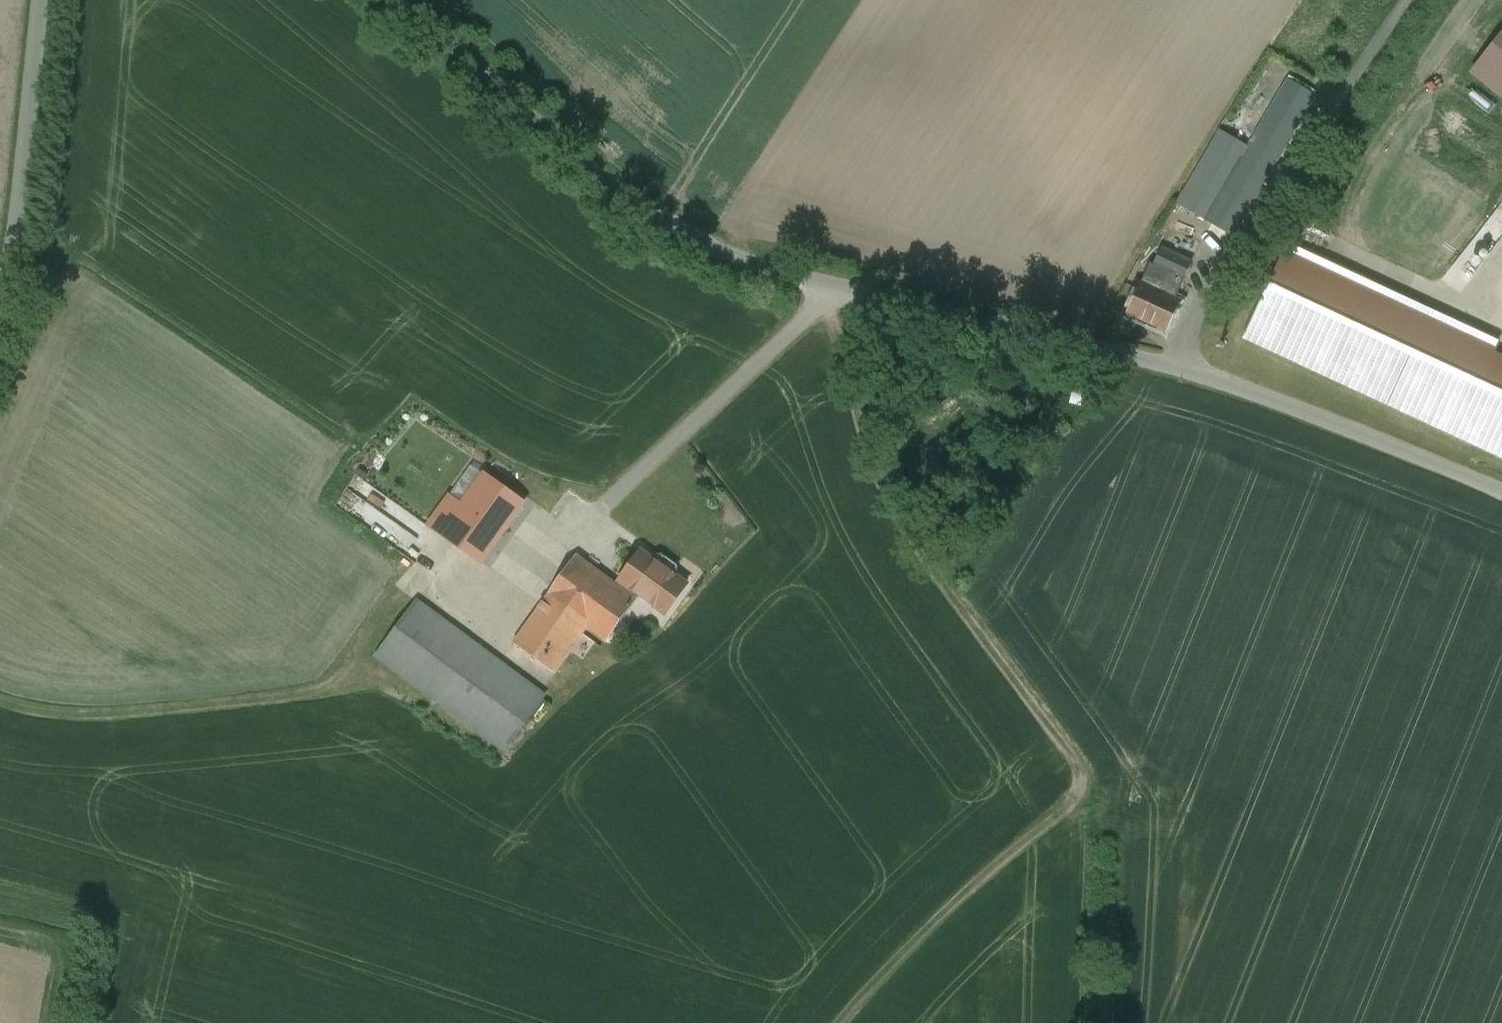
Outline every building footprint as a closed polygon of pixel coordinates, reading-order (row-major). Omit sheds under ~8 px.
[(1241,161),(1213,144),(1178,204),(1177,204),(1232,236),(1314,97),(1288,81),(1248,148),(1241,161)] [(1213,144),(1241,161),(1248,148),(1220,132),(1213,144)] [(1200,243),(1171,229),(1162,249),(1191,262),(1200,243)] [(1244,339),(1501,458),(1501,358),(1492,354),(1498,341),(1288,244),(1244,339)] [(1191,262),(1162,249),(1154,266),(1154,267),(1182,280),(1183,280),(1191,262)] [(1182,280),(1154,267),(1154,266),(1150,264),(1140,285),(1141,283),(1174,298),(1182,280)] [(1174,298),(1141,283),(1140,285),(1127,315),(1165,332),(1180,301),(1174,298)] [(523,503),(471,466),(429,525),(481,562),(523,503)] [(355,468),(328,507),(396,554),(412,531),(365,498),(376,482),(355,468)] [(686,585),(640,552),(620,581),(622,582),(618,587),(616,585),(587,626),(586,627),(607,641),(608,639),(635,602),(636,601),(636,600),(640,595),(666,614),(686,585)] [(575,558),(545,598),(587,626),(616,585),(575,556),(574,557),(575,558)] [(587,626),(545,598),(513,643),(554,673),(586,627),(587,626)] [(544,696),(416,601),(376,656),(504,750),(544,696)]
